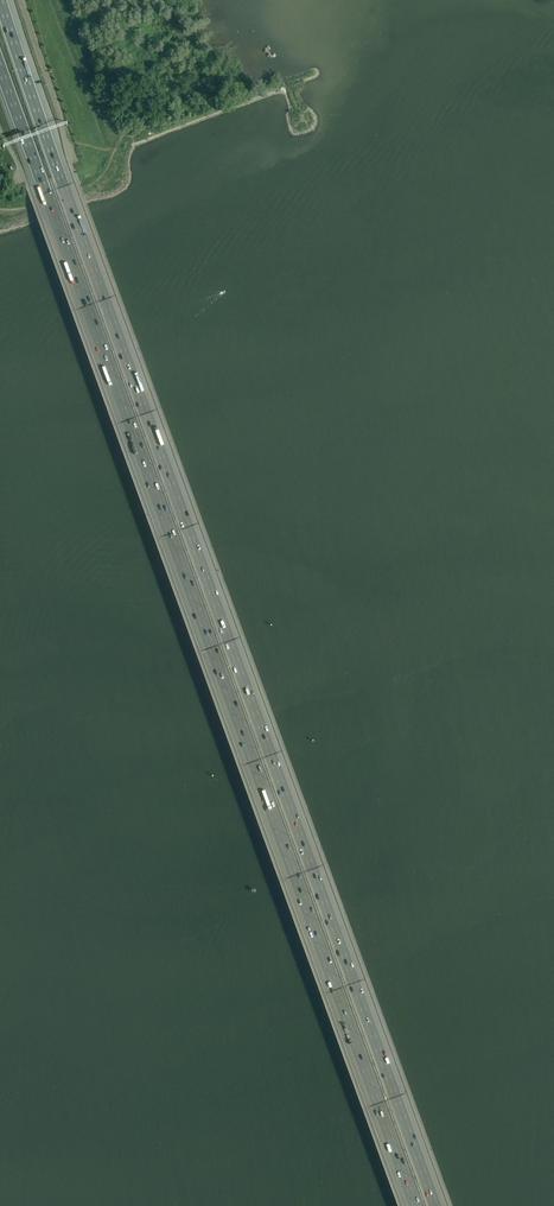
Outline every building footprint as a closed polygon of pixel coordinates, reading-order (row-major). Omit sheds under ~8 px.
[(86,309),(88,310),(107,303),(108,301),(108,299),(107,297),(105,297),(86,304),(84,306),(84,308),(86,309)] [(127,423),(129,424),(149,416),(150,415),(150,413),(149,411),(147,411),(127,418),(126,419),(126,421),(127,423)] [(169,537),(171,537),(190,530),(191,528),(191,526),(190,525),(188,524),(169,532),(167,533),(167,535),(169,537)] [(210,650),(212,651),(232,644),(233,642),(233,640),(232,639),(230,638),(210,645),(209,647),(209,649),(210,650)] [(252,764),(254,765),(273,757),(274,756),(274,754),(273,752),(271,752),(252,759),(250,761),(250,763),(252,764)] [(293,878),(295,878),(315,871),(316,870),(316,868),(315,866),(313,866),(293,873),(292,874),(292,876),(293,878)] [(335,992),(337,992),(356,985),(357,984),(357,982),(356,980),(354,979),(335,987),(333,988),(333,990),(335,992)] [(376,1106),(378,1106),(398,1099),(399,1097),(399,1095),(398,1094),(396,1093),(376,1100),(375,1102),(375,1104),(376,1106)]
